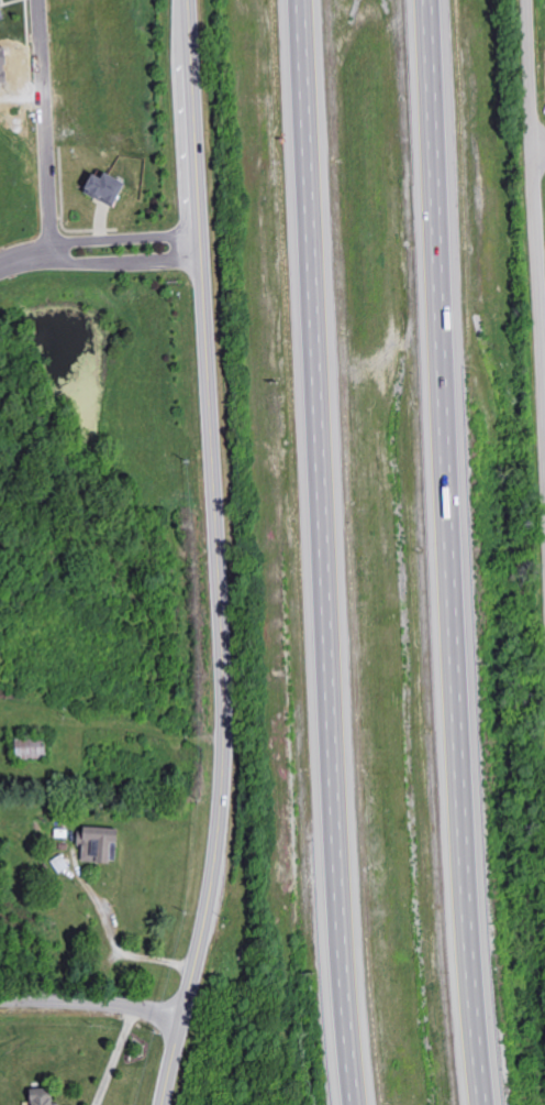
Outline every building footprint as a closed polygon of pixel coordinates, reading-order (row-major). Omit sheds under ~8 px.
[(94,173),(85,192),(115,206),(127,182),(106,172),(103,177),(94,173)] [(48,758),(47,737),(17,738),(18,759),(48,758)] [(119,828),(82,827),(81,846),(83,846),(83,862),(118,863),(119,828)] [(56,1088),(31,1089),(32,1104),(56,1104),(56,1088)]
